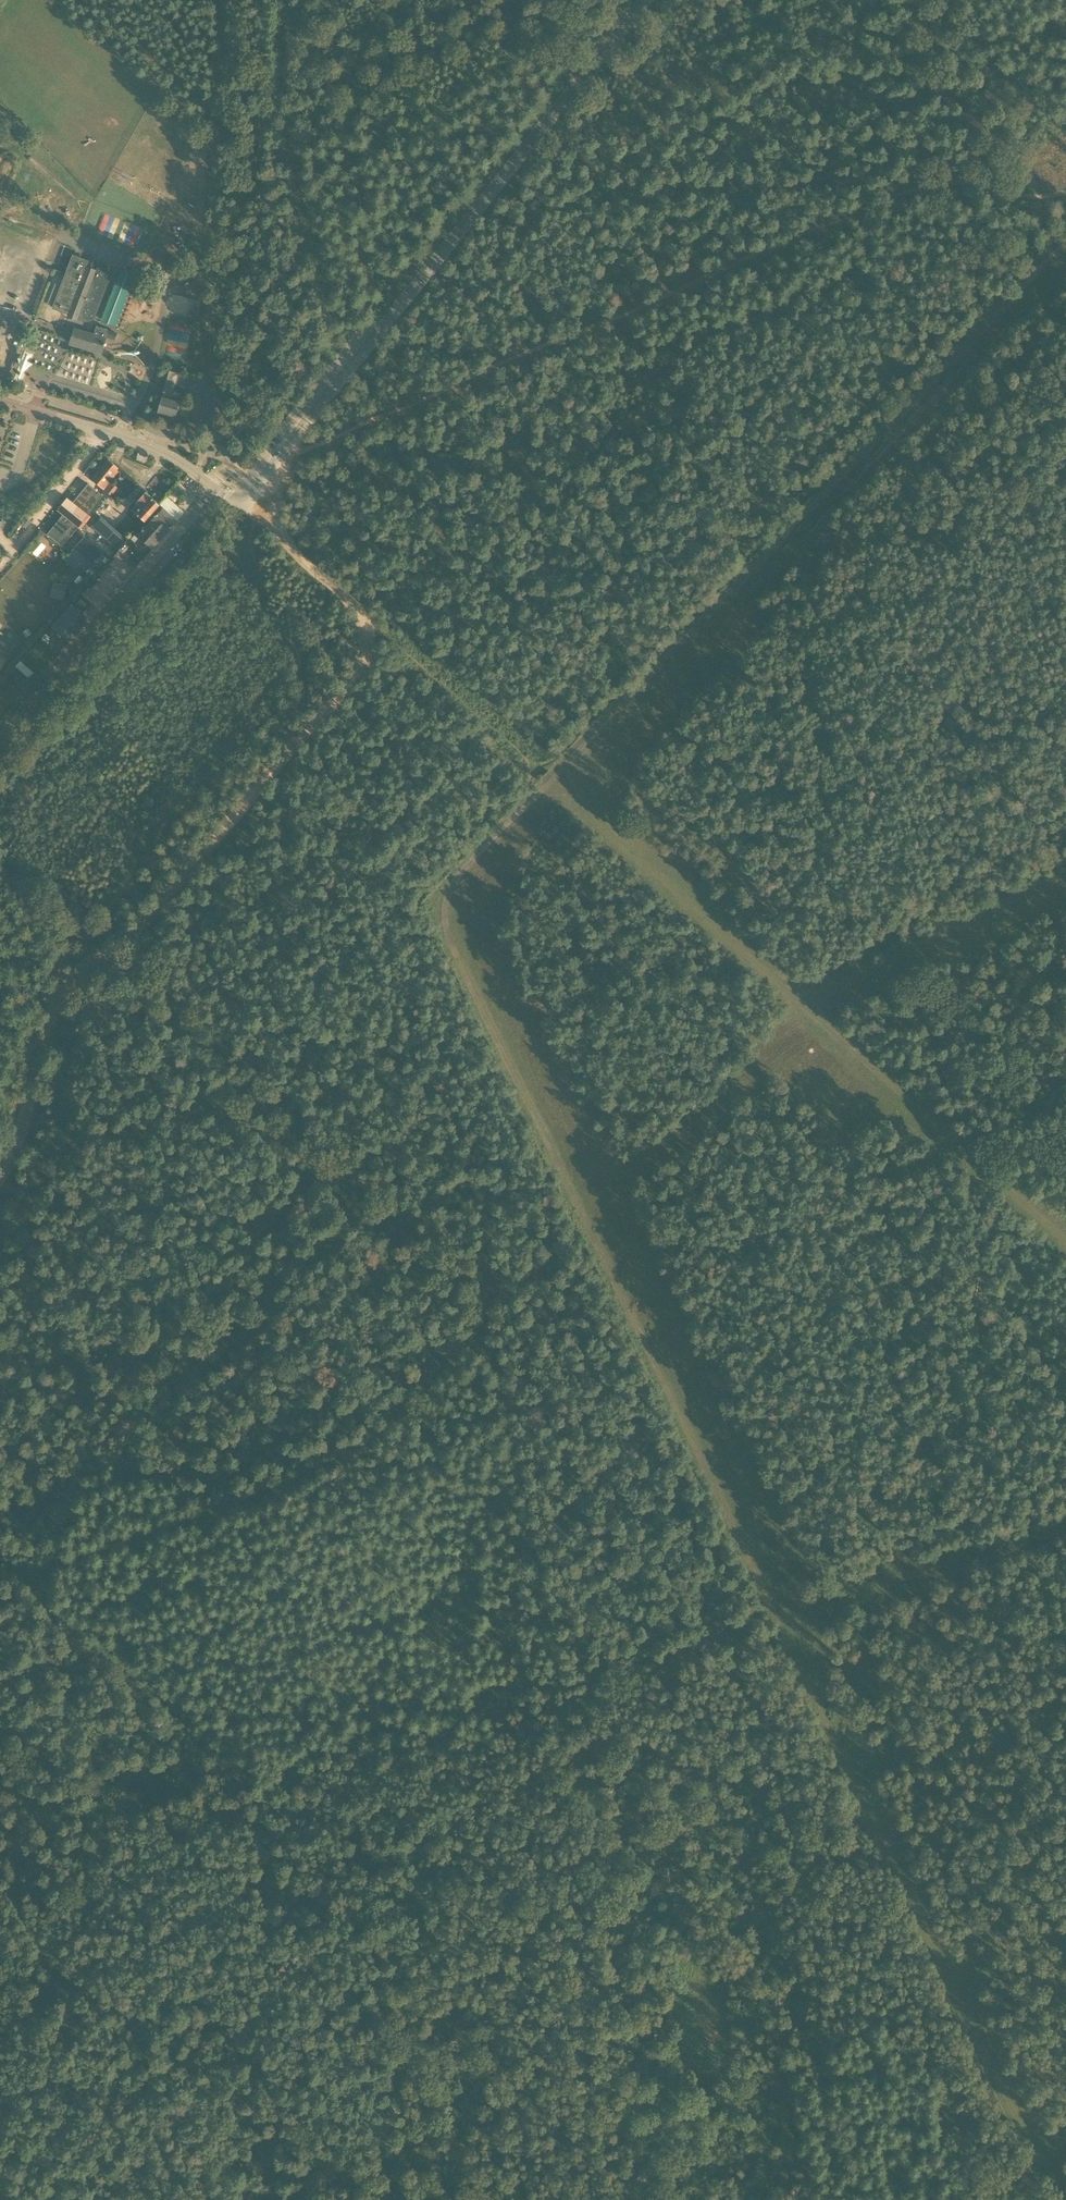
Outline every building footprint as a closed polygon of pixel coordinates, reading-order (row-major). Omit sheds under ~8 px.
[(97,232),(134,246),(142,227),(105,212),(97,232)] [(94,319),(112,273),(98,268),(97,271),(94,270),(97,261),(90,258),(89,261),(90,261),(87,267),(85,267),(87,261),(74,256),(54,308),(88,321),(94,319)] [(116,266),(98,320),(114,325),(132,272),(116,266)] [(106,339),(105,338),(108,329),(96,326),(94,335),(75,329),(70,344),(102,353),(104,346),(106,346),(107,344),(105,343),(106,339)] [(169,329),(167,351),(189,353),(191,339),(191,331),(169,329)] [(109,330),(107,336),(115,339),(117,333),(109,330)] [(179,373),(170,371),(161,401),(154,399),(151,411),(176,418),(181,400),(183,393),(174,391),(179,373)] [(118,471),(120,469),(108,460),(92,480),(111,495),(117,488),(110,482),(115,476),(118,471)] [(125,476),(118,471),(115,476),(121,481),(125,476)] [(185,510),(204,489),(188,474),(169,496),(185,510)] [(62,546),(103,496),(88,483),(73,502),(67,498),(57,510),(63,515),(47,534),(62,546)] [(160,505),(146,492),(137,502),(136,505),(132,510),(145,522),(160,505)] [(137,565),(178,520),(164,508),(139,536),(135,532),(126,542),(127,542),(120,550),(137,565)] [(30,515),(22,525),(27,529),(35,519),(30,515)] [(120,550),(127,542),(126,542),(100,519),(92,528),(98,532),(119,550),(120,549),(120,550)] [(103,554),(101,552),(84,537),(72,550),(92,567),(103,554)] [(38,538),(29,549),(37,556),(47,546),(38,538)] [(111,559),(116,552),(107,544),(102,551),(111,559)] [(91,567),(86,572),(90,576),(95,572),(91,567)] [(62,598),(66,583),(53,581),(50,596),(62,598)] [(83,614),(91,604),(81,594),(52,626),(69,642),(89,619),(83,614)] [(11,638),(1,649),(6,653),(2,657),(9,664),(23,649),(11,638)] [(21,660),(16,665),(29,677),(34,671),(21,660)]
